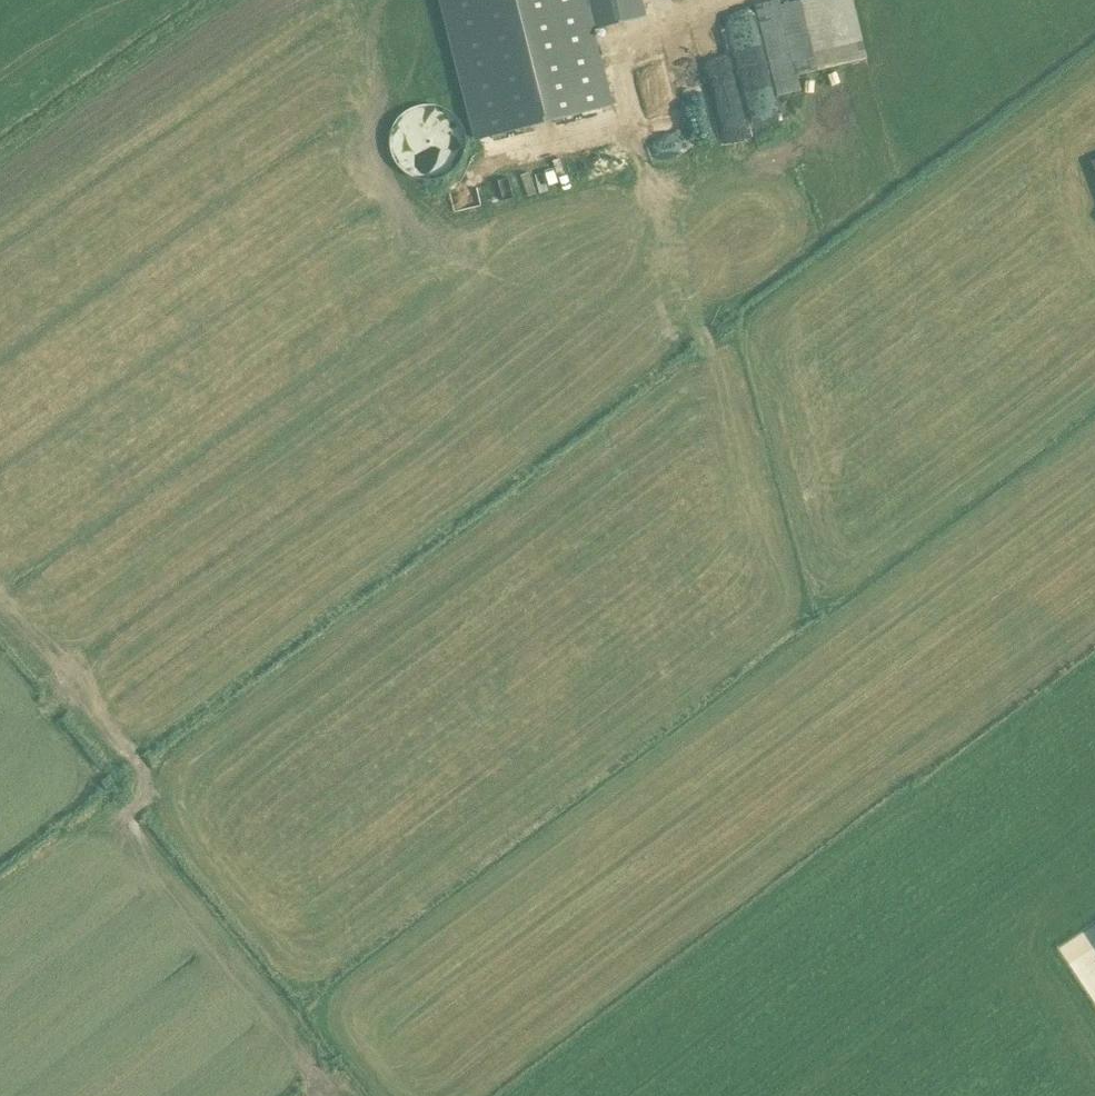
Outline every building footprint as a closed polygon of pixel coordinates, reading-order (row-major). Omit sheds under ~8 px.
[(579,0),(442,0),(471,133),(601,109),(579,0)] [(642,0),(583,0),(591,30),(646,17),(642,0)] [(673,9),(709,0),(671,0),(673,9)] [(797,77),(867,59),(852,0),(805,0),(780,6),(779,0),(778,0),(755,6),(777,98),(801,92),(797,77)] [(465,149),(465,142),(465,135),(463,129),(460,122),(455,117),(450,112),(444,109),(437,106),(430,105),(423,106),(416,107),(410,110),(404,114),(399,119),(395,125),(393,132),(392,139),(392,146),(393,153),(395,159),(399,165),(404,170),(410,174),(416,177),(423,179),(430,179),(437,178),(444,176),(450,172),(455,168),(460,162),(463,156),(465,149)] [(1059,943),(1094,997),(1094,920),(1059,943)]
